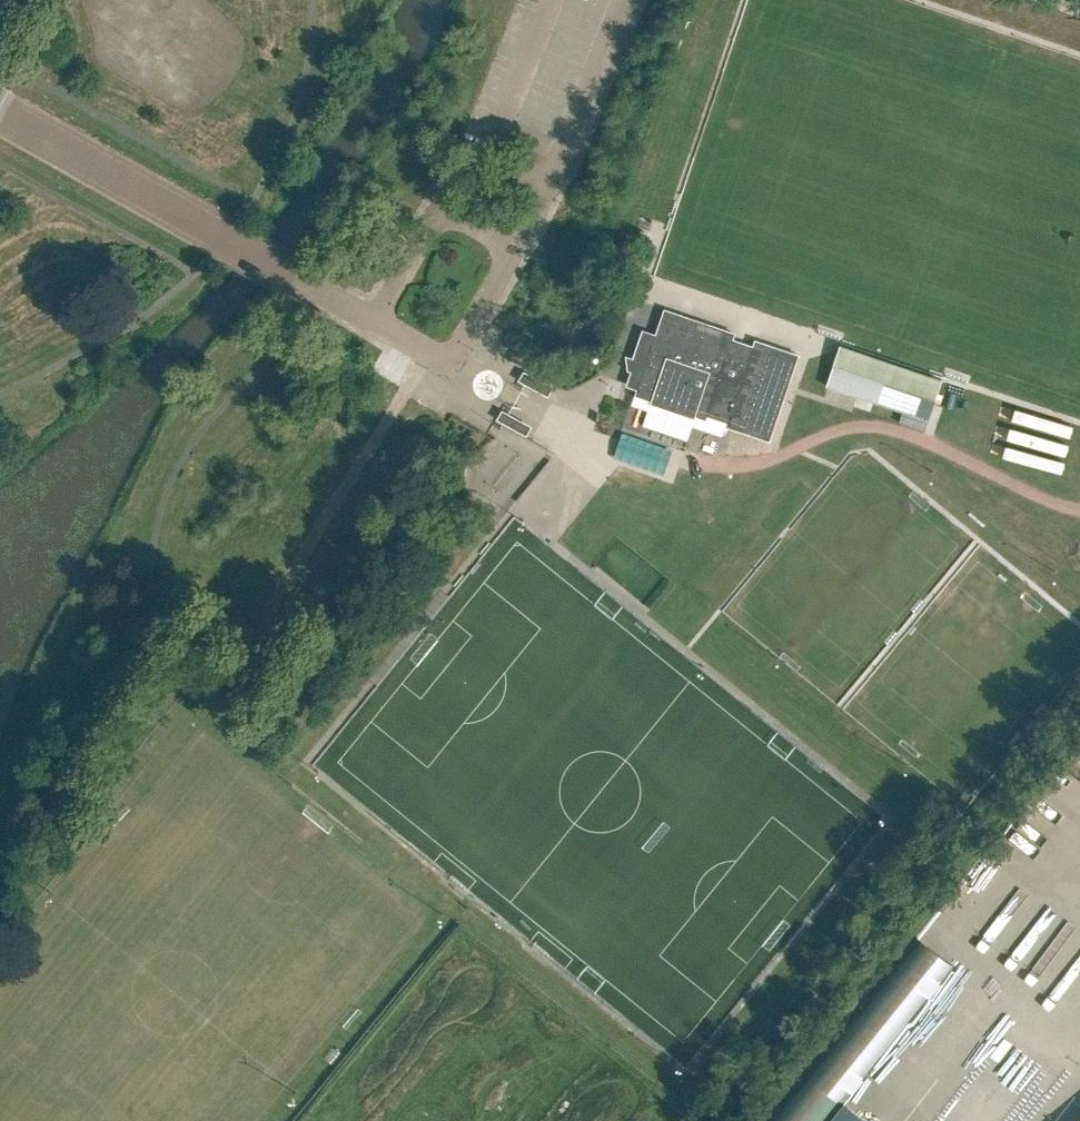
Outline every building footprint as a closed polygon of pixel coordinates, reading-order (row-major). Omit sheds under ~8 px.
[(637,388),(634,397),(704,421),(705,416),(727,423),(725,428),(768,442),(797,356),(754,342),(752,349),(730,342),(733,335),(663,312),(654,338),(644,334),(627,384),(637,388)] [(921,396),(831,367),(824,388),(875,404),(914,417),(921,396)] [(547,395),(551,389),(542,384),(538,391),(547,395)] [(528,435),(532,428),(523,423),(520,430),(528,435)] [(916,935),(806,1072),(767,1120),(830,1120),(845,1103),(954,966),(916,935)] [(845,1103),(830,1120),(867,1120),(845,1103)]
